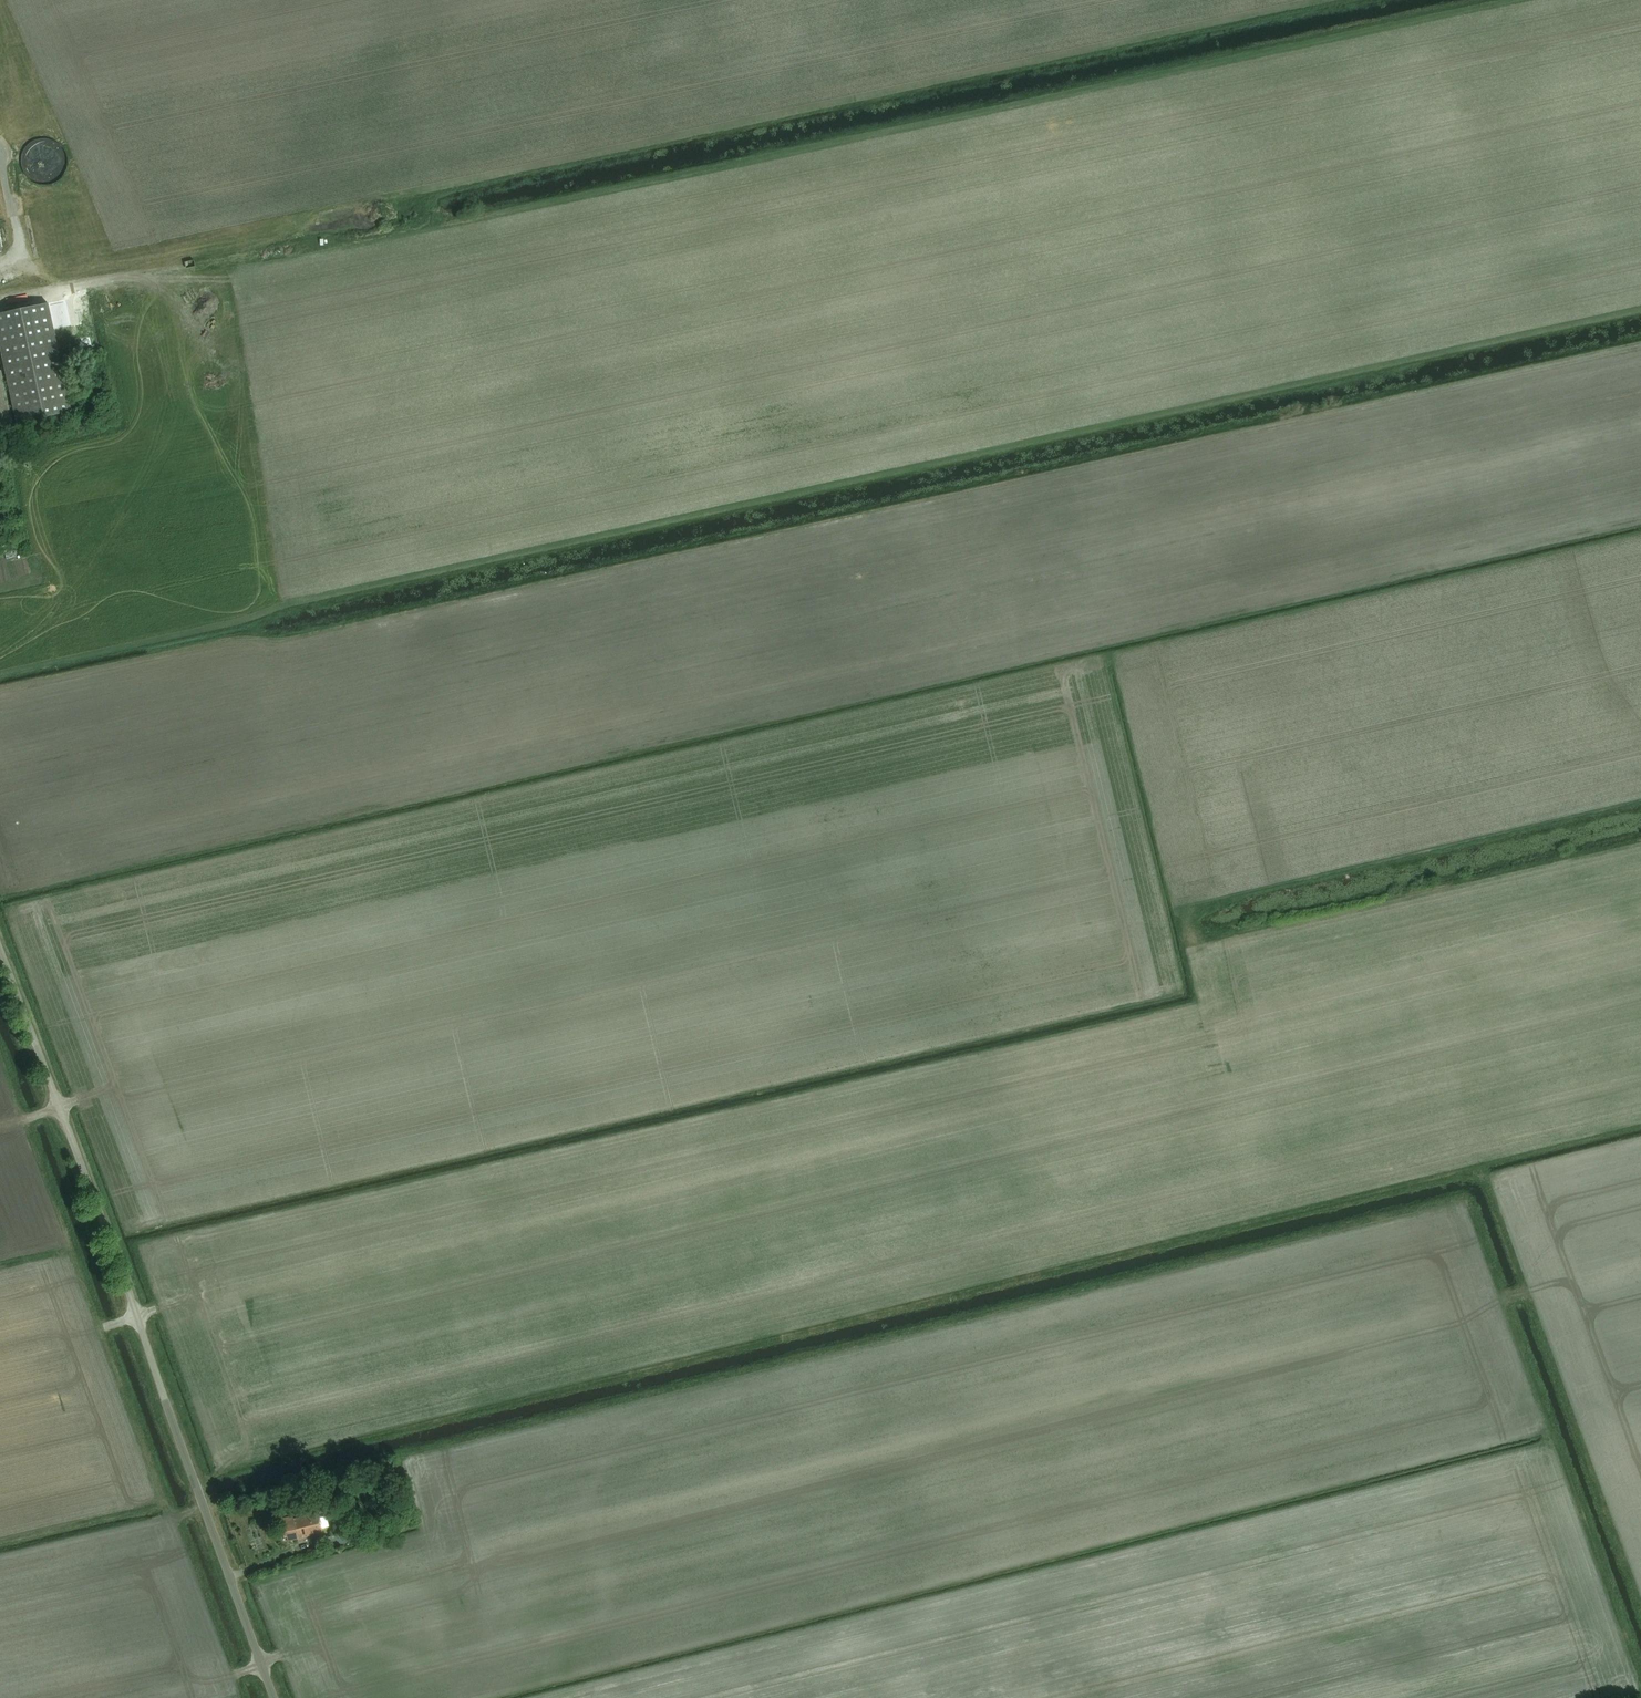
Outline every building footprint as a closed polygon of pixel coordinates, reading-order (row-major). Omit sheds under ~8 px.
[(49,142),(44,141),(39,142),(35,144),(31,146),(29,148),(26,152),(23,156),(22,160),(22,165),(22,170),(24,174),(27,179),(30,182),(32,183),(36,186),(41,187),(46,187),(48,187),(53,186),(57,184),(61,181),(64,177),(66,173),(67,168),(68,163),(67,159),(65,154),(64,152),(61,148),(57,145),(53,143),(49,142)] [(22,422),(73,412),(50,307),(0,318),(0,320),(22,422)] [(14,431),(1,371),(0,372),(0,434),(14,431)] [(287,1542),(323,1534),(319,1513),(294,1519),(293,1517),(279,1520),(283,1537),(286,1537),(287,1542)] [(346,1534),(315,1541),(318,1550),(348,1544),(346,1534)]
